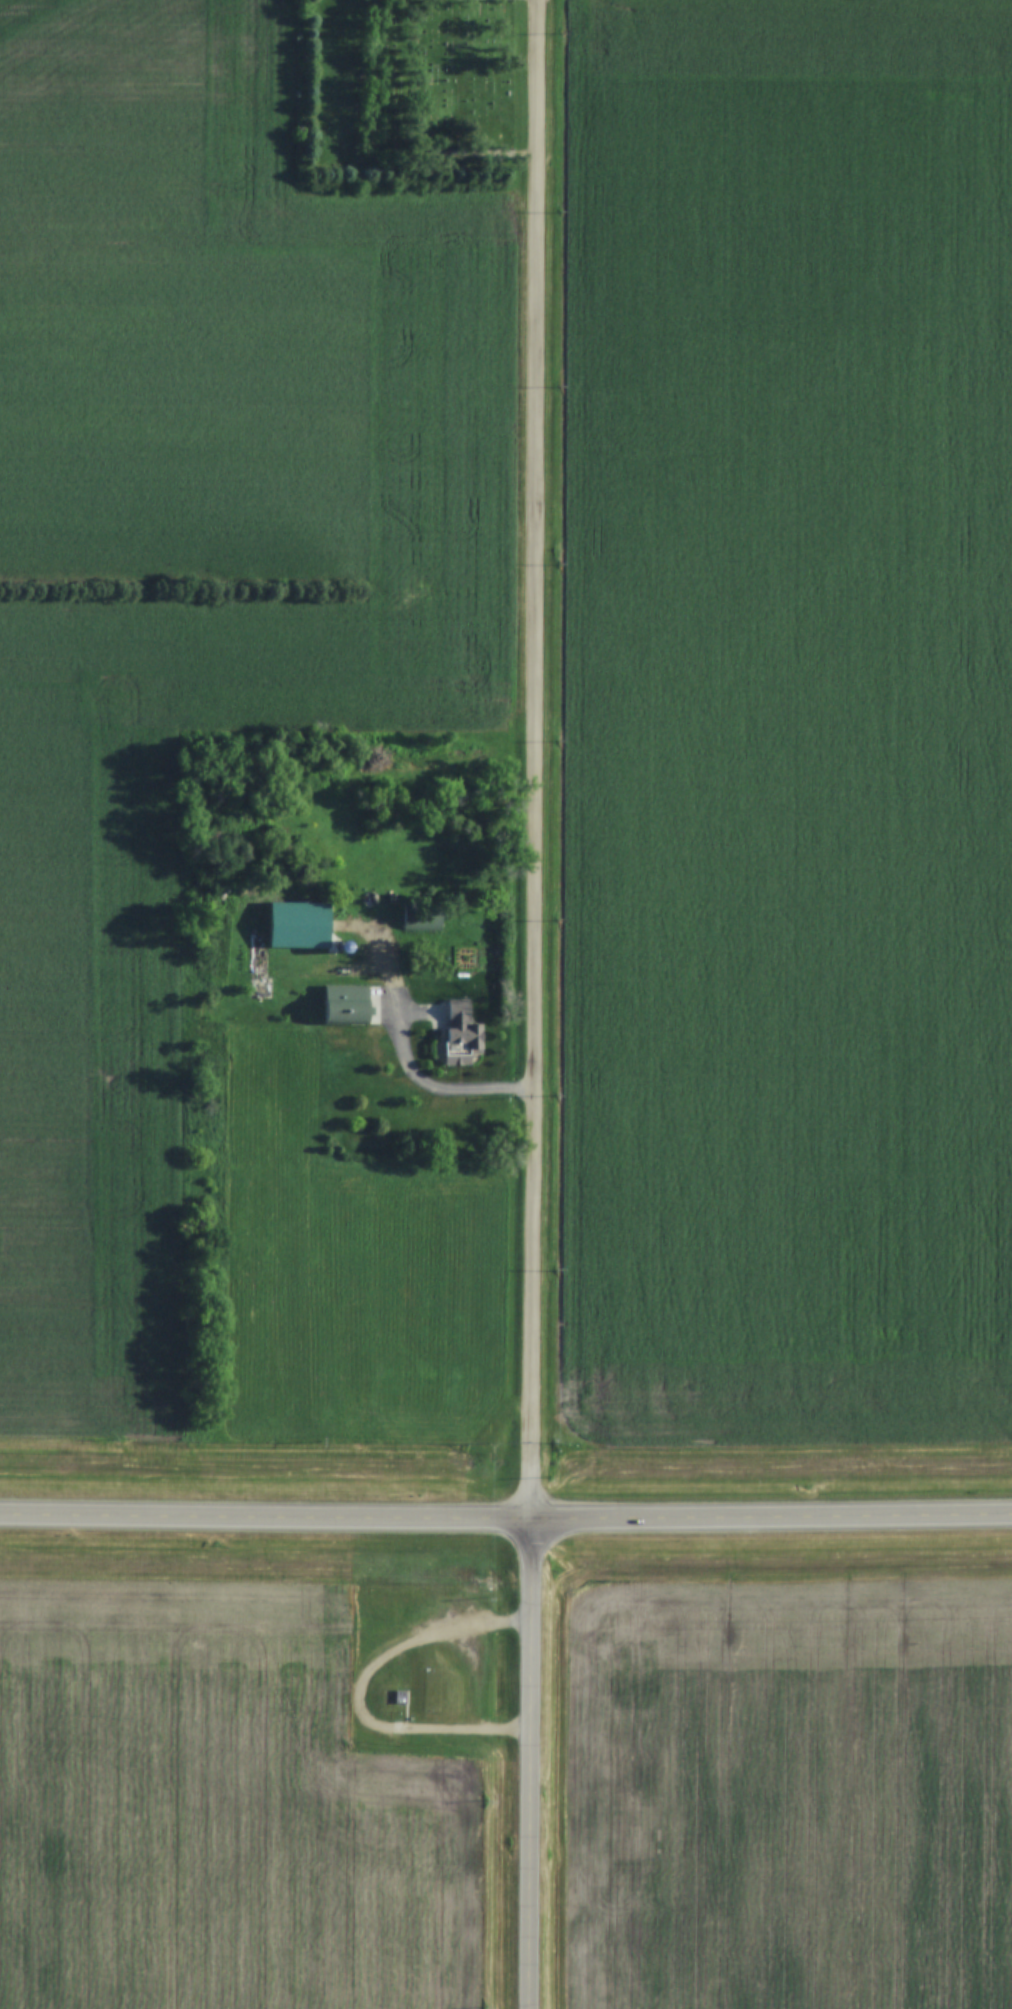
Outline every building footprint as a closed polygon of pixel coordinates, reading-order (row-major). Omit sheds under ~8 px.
[(368,890),(376,890),(376,903),(368,903),(368,890)] [(403,901),(441,901),(441,932),(403,932),(403,901)] [(342,954),(346,952),(348,947),(346,943),(342,942),(338,943),(336,948),(338,952),(342,954)] [(324,986),(368,986),(368,1024),(323,1023),(324,986)] [(483,1024),(483,1050),(467,1050),(467,1043),(448,1043),(448,1000),(469,1000),(468,1024),(483,1024)] [(393,1691),(403,1691),(403,1704),(393,1704),(393,1691)]
